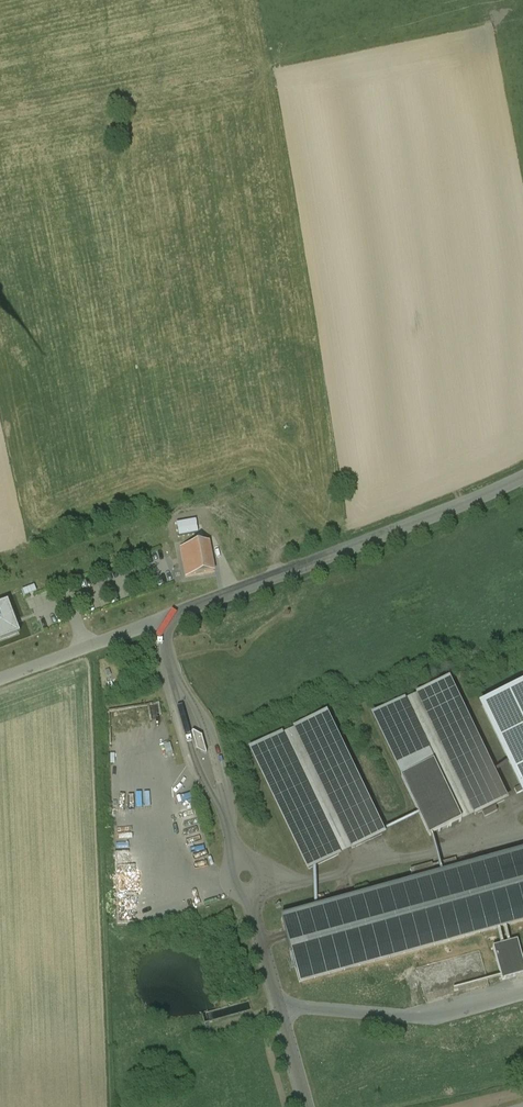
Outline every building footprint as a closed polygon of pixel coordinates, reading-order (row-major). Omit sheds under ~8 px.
[(209,543),(180,548),(185,577),(215,572),(209,543)] [(20,636),(15,623),(8,602),(0,605),(0,643),(20,636)] [(455,681),(378,717),(435,840),(513,804),(455,681)] [(482,707),(522,792),(522,687),(482,707)] [(332,716),(255,753),(313,872),(390,835),(332,716)] [(282,919),(300,984),(522,922),(522,853),(282,919)] [(433,865),(414,868),(415,875),(423,874),(423,876),(435,874),(433,865)] [(493,948),(503,982),(522,977),(522,961),(517,941),(493,948)]
